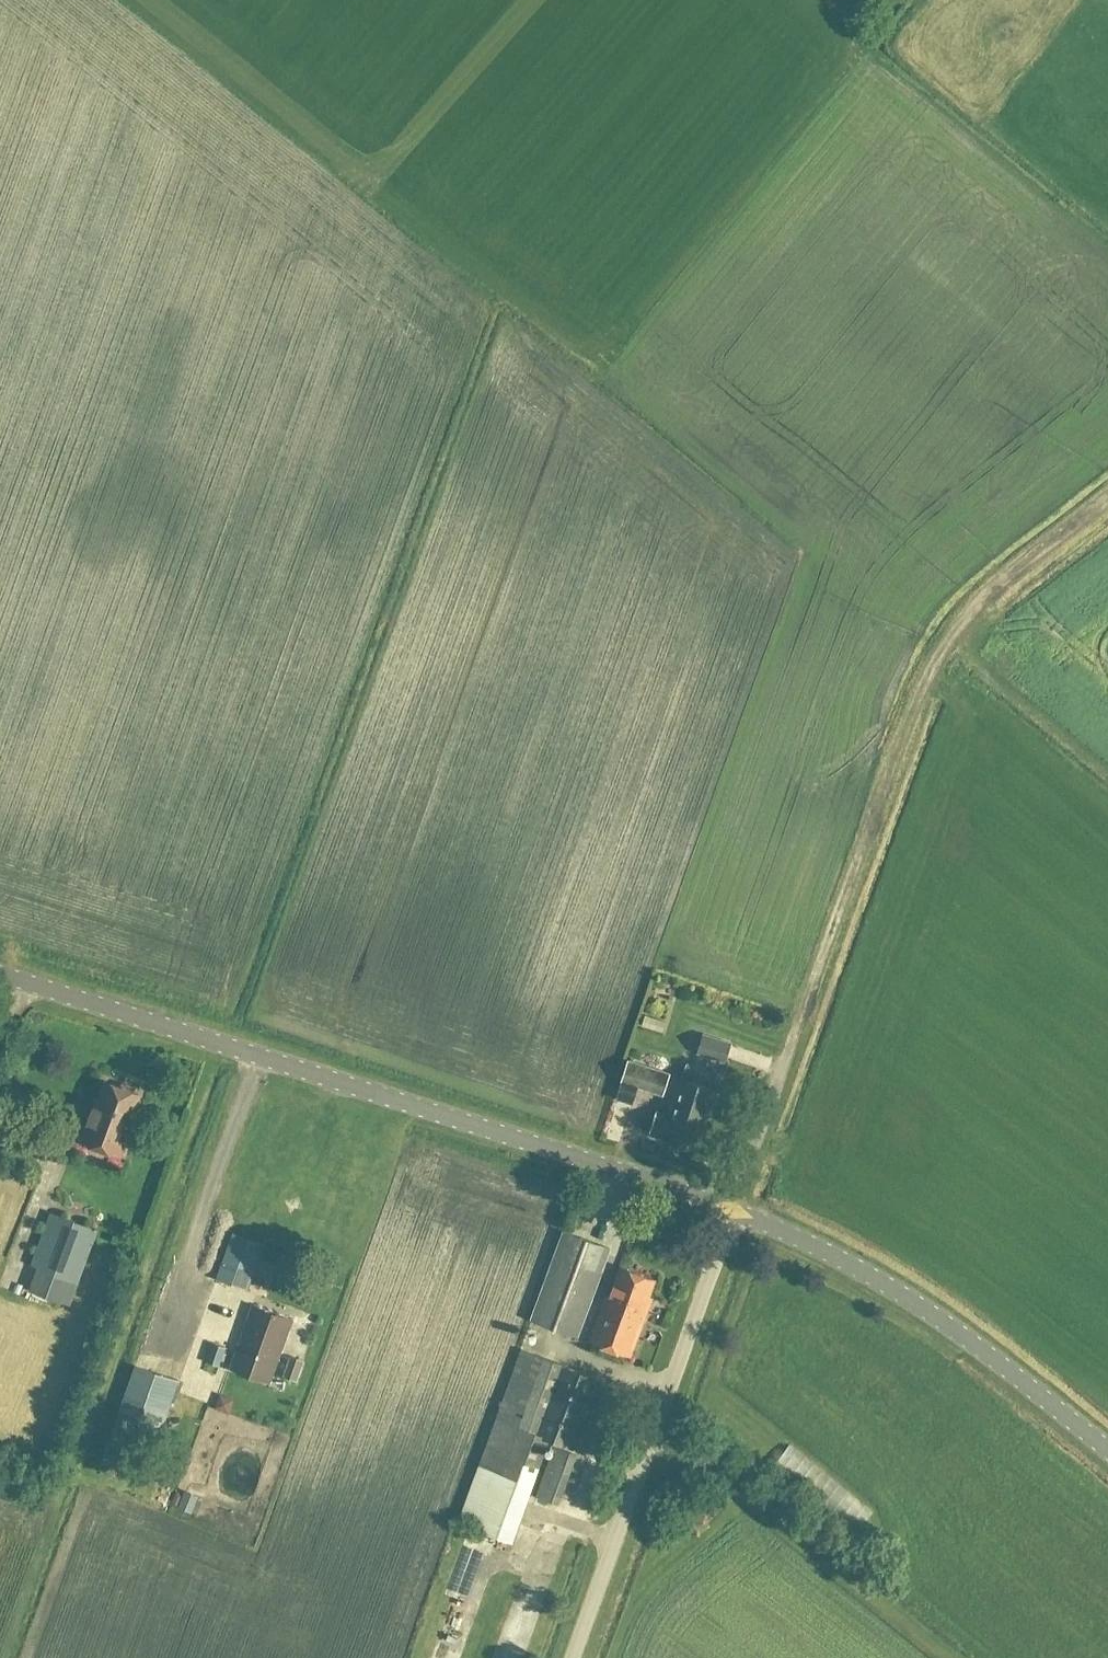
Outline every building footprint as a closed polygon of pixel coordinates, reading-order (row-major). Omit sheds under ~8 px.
[(731,1044),(704,1036),(698,1054),(725,1063),(731,1044)] [(670,1075),(629,1062),(622,1083),(663,1096),(670,1075)] [(681,1078),(673,1101),(692,1107),(688,1118),(704,1123),(715,1090),(715,1089),(720,1075),(686,1064),(681,1079),(681,1078)] [(87,1124),(82,1139),(81,1141),(120,1155),(131,1125),(136,1113),(133,1112),(139,1095),(135,1093),(134,1089),(122,1084),(119,1087),(106,1083),(100,1100),(97,1099),(87,1124)] [(692,1107),(673,1101),(668,1116),(657,1112),(652,1127),(664,1131),(661,1139),(696,1150),(704,1123),(688,1118),(692,1107)] [(98,1231),(51,1213),(32,1265),(78,1283),(98,1231)] [(576,1337),(609,1248),(563,1232),(531,1320),(576,1337)] [(217,1280),(230,1285),(246,1291),(263,1245),(234,1234),(217,1280)] [(606,1297),(602,1308),(626,1317),(626,1319),(642,1325),(652,1299),(648,1297),(655,1281),(620,1268),(609,1298),(606,1297)] [(270,1383),(293,1319),(252,1305),(229,1369),(270,1383)] [(602,1308),(589,1343),(630,1358),(642,1325),(626,1319),(626,1317),(602,1308)] [(651,1329),(649,1345),(664,1348),(667,1331),(651,1329)] [(207,1362),(219,1367),(226,1349),(214,1344),(207,1362)] [(522,1351),(480,1467),(532,1487),(549,1440),(574,1450),(601,1382),(522,1351)] [(292,1357),(284,1378),(297,1382),(304,1361),(292,1357)] [(136,1367),(115,1427),(135,1434),(161,1443),(183,1383),(155,1374),(136,1367)] [(603,1408),(593,1434),(610,1441),(621,1415),(603,1408)] [(555,1448),(537,1497),(558,1505),(576,1456),(555,1448)] [(793,1450),(781,1463),(806,1484),(811,1480),(857,1519),(867,1508),(822,1471),(820,1473),(793,1450)] [(472,1636),(499,1582),(473,1570),(447,1623),(472,1636)] [(513,1647),(529,1650),(535,1621),(519,1617),(513,1647)]
